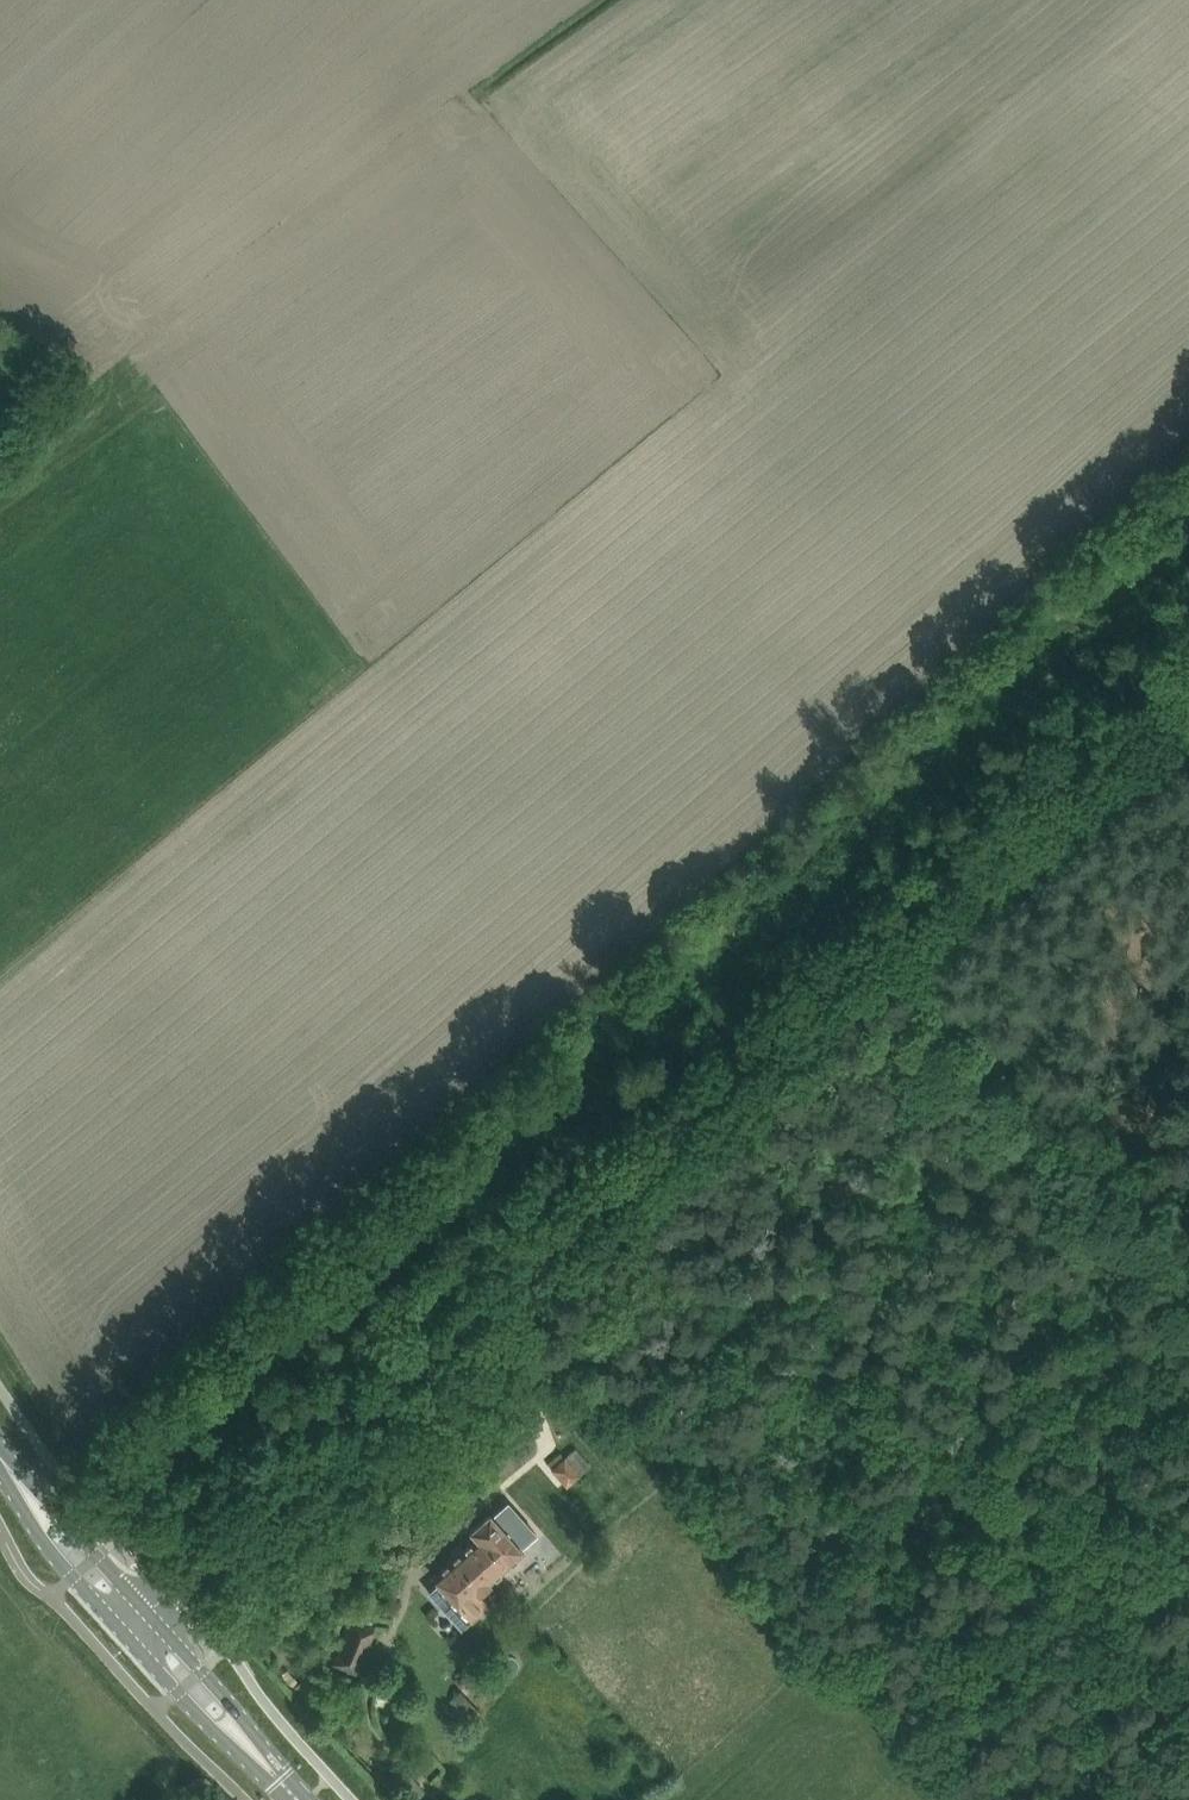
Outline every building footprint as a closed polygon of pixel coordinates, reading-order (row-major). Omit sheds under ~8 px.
[(552,1468),(567,1487),(592,1467),(576,1446),(565,1455),(562,1451),(549,1462),(553,1466),(552,1468)] [(477,1535),(465,1546),(491,1575),(522,1548),(506,1529),(490,1512),(471,1529),(477,1535)] [(465,1546),(433,1574),(444,1586),(433,1596),(443,1607),(462,1627),(472,1618),(490,1602),(477,1588),(491,1575),(465,1546)] [(357,1673),(375,1626),(352,1617),(334,1663),(357,1673)] [(470,1721),(481,1710),(461,1688),(449,1700),(470,1721)]
